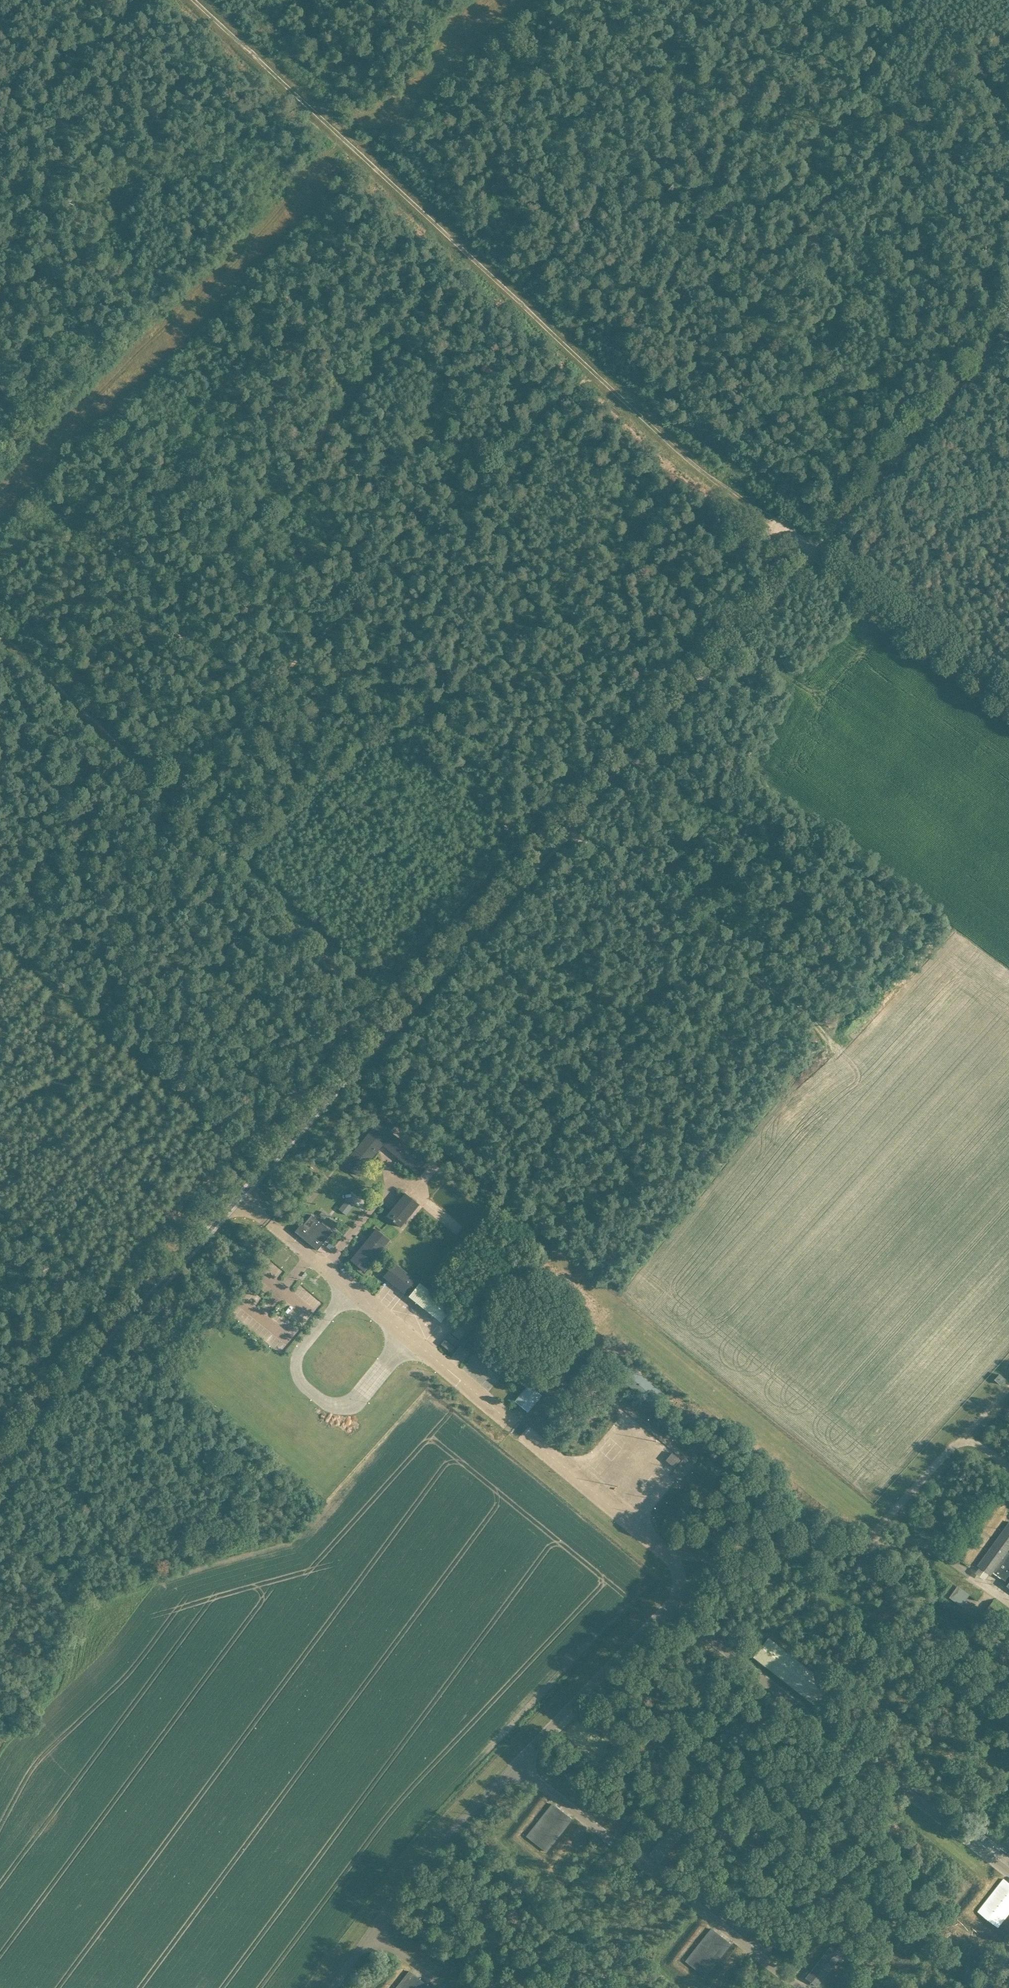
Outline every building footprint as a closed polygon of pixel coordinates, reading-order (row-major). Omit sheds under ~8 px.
[(909,136),(917,135),(915,119),(907,120),(909,136)] [(382,1145),(420,1175),(429,1164),(391,1133),(396,1128),(382,1116),(343,1164),(357,1175),(382,1145)] [(435,1173),(428,1182),(435,1187),(442,1179),(435,1173)] [(400,1227),(419,1205),(405,1193),(386,1216),(400,1227)] [(295,1231),(297,1234),(318,1250),(332,1231),(311,1215),(304,1225),(301,1223),(295,1231)] [(390,1240),(376,1229),(350,1260),(364,1271),(390,1240)] [(411,1243),(401,1236),(390,1250),(400,1258),(411,1243)] [(395,1262),(383,1276),(441,1322),(452,1308),(395,1262)] [(466,1331),(459,1325),(453,1333),(461,1339),(466,1331)] [(446,1338),(455,1346),(459,1341),(449,1333),(446,1338)] [(454,1347),(444,1338),(441,1343),(451,1351),(454,1347)] [(453,1354),(463,1362),(470,1353),(460,1345),(453,1354)] [(999,1374),(995,1380),(1000,1384),(1004,1379),(999,1374)] [(514,1401),(528,1412),(542,1394),(529,1383),(514,1401)] [(501,1402),(507,1394),(499,1387),(492,1395),(501,1402)] [(672,1453),(666,1460),(674,1467),(680,1460),(672,1453)] [(975,1573),(984,1580),(988,1574),(990,1575),(993,1572),(1008,1583),(1006,1586),(1008,1588),(1008,1521),(977,1565),(978,1567),(975,1573)] [(768,1638),(753,1658),(817,1709),(831,1689),(768,1638)] [(552,1803),(526,1836),(547,1852),(573,1819),(552,1803)] [(1004,1878),(978,1911),(999,1927),(1008,1914),(1008,1882),(1004,1878)] [(711,1928),(685,1961),(706,1978),(732,1944),(711,1928)] [(831,1945),(805,1978),(817,1987),(837,1960),(841,1963),(845,1957),(842,1955),(843,1954),(831,1945)] [(409,1970),(395,1987),(429,1987),(430,1986),(409,1970)]
